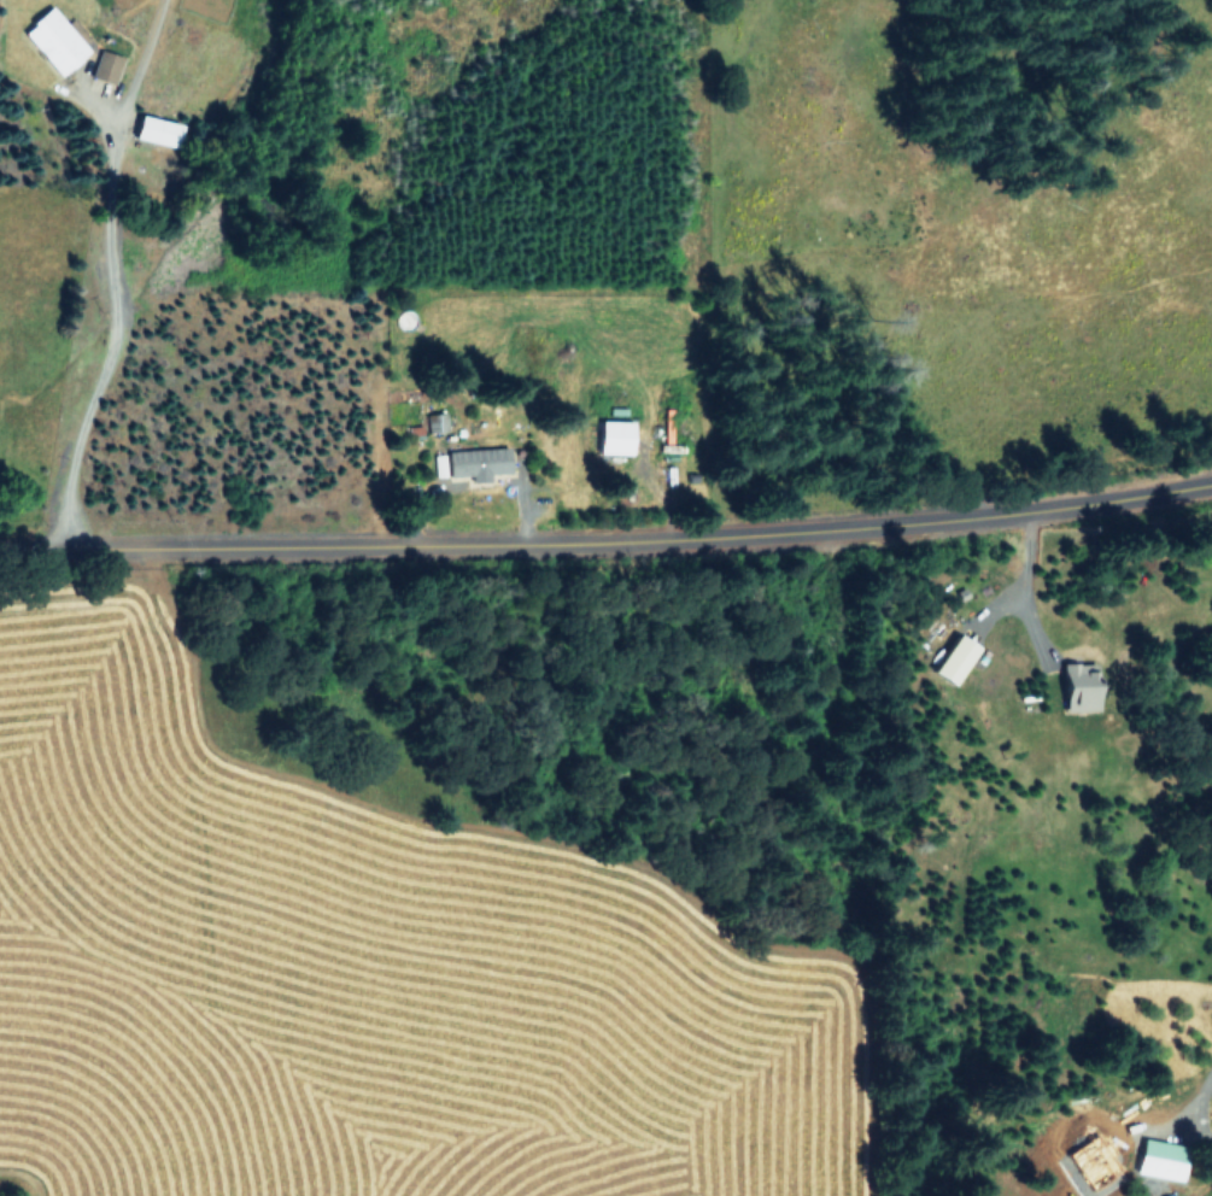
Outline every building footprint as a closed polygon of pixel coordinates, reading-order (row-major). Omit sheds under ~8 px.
[(22,31),(59,76),(88,52),(52,7),(22,31)] [(91,76),(112,84),(122,58),(100,50),(91,76)] [(174,148),(180,126),(140,115),(134,138),(174,148)] [(631,453),(632,421),(600,420),(599,452),(631,453)] [(510,473),(509,448),(448,449),(449,476),(471,475),(471,481),(490,481),(490,473),(510,473)] [(932,670),(952,684),(978,647),(957,633),(932,670)] [(1099,710),(1098,662),(1063,663),(1064,711),(1099,710)] [(1183,1181),(1190,1147),(1145,1138),(1138,1172),(1183,1181)]
